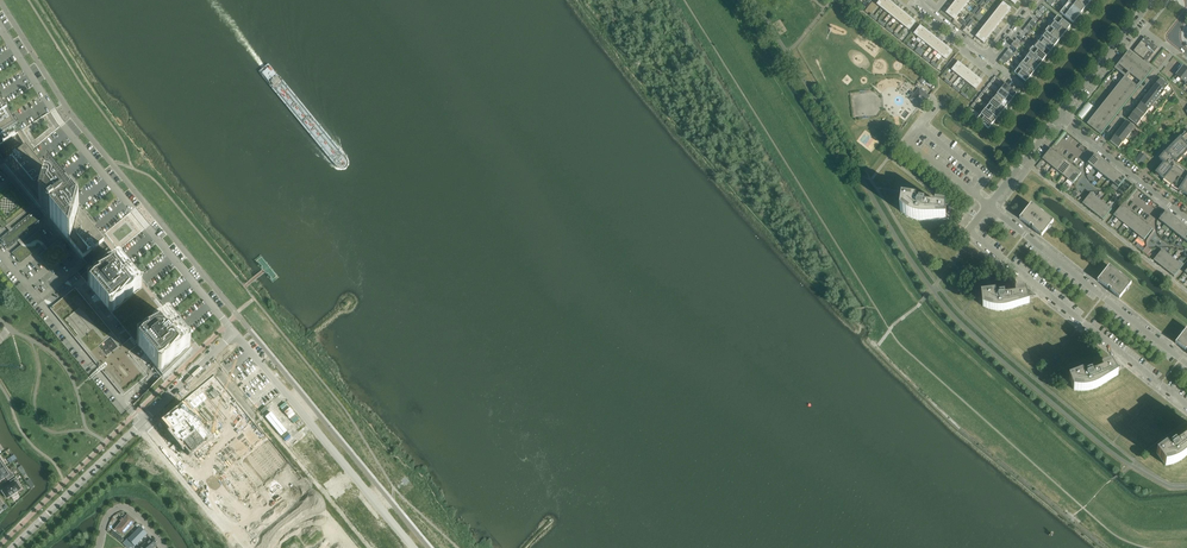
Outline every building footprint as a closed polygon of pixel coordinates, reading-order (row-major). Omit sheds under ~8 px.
[(881,8),(887,0),(881,0),(877,5),(881,8)] [(881,8),(885,11),(892,3),(888,0),(887,0),(881,8)] [(1075,0),(1071,0),(1068,3),(1081,13),(1085,8),(1075,0)] [(1085,0),(1075,0),(1085,8),(1089,3),(1085,0)] [(956,1),(953,5),(961,12),(964,8),(956,1)] [(892,3),(885,11),(889,14),(896,6),(892,3)] [(1003,3),(999,8),(1007,15),(1011,9),(1003,3)] [(1081,13),(1068,3),(1064,8),(1077,18),(1081,13)] [(953,5),(949,9),(958,16),(961,12),(953,5)] [(896,6),(889,14),(893,18),(900,9),(896,6)] [(1007,15),(999,8),(994,14),(1002,20),(1007,15)] [(1077,18),(1064,8),(1060,13),(1073,23),(1077,18)] [(900,9),(893,18),(897,21),(904,12),(900,9)] [(954,20),(958,16),(949,9),(946,13),(954,20)] [(904,12),(897,21),(901,24),(908,16),(904,12)] [(1002,20),(994,14),(990,20),(997,26),(1002,20)] [(908,16),(901,24),(905,27),(912,19),(908,16)] [(1071,27),(1058,16),(1053,22),(1066,32),(1071,27)] [(912,19),(905,27),(909,30),(916,22),(912,19)] [(997,26),(990,20),(985,26),(993,32),(997,26)] [(1066,32),(1053,22),(1049,27),(1062,37),(1066,32)] [(914,34),(918,37),(925,29),(921,26),(914,34)] [(993,32),(985,26),(980,31),(988,38),(993,32)] [(1062,37),(1049,27),(1045,32),(1058,42),(1062,37)] [(925,29),(918,37),(922,41),(929,32),(925,29)] [(988,38),(980,31),(976,37),(984,43),(988,38)] [(929,32),(922,41),(926,44),(933,35),(929,32)] [(1058,42),(1045,32),(1041,37),(1054,47),(1058,42)] [(933,35),(926,44),(930,47),(937,39),(933,35)] [(1054,47),(1041,37),(1042,38),(1039,43),(1038,41),(1037,42),(1050,52),(1054,47)] [(1147,62),(1158,48),(1144,38),(1133,51),(1142,58),(1143,58),(1147,62)] [(937,39),(930,47),(934,50),(941,42),(937,39)] [(941,42),(934,50),(938,53),(945,45),(941,42)] [(1020,46),(1015,42),(1011,46),(1017,50),(1018,48),(1020,46)] [(1050,52),(1037,42),(1033,47),(1046,57),(1050,52)] [(945,45),(938,53),(942,57),(949,48),(945,45)] [(1046,57),(1033,47),(1029,52),(1042,62),(1046,57)] [(949,48),(942,57),(946,60),(953,52),(949,48)] [(1007,51),(1005,54),(1008,57),(1007,59),(1009,60),(1013,56),(1007,51)] [(1101,135),(1139,88),(1153,70),(1129,51),(1119,63),(1131,73),(1089,126),(1101,135)] [(1027,58),(1038,67),(1042,62),(1029,52),(1025,57),(1027,58)] [(1038,67),(1027,58),(1023,63),(1034,72),(1038,67)] [(952,70),(956,74),(962,65),(958,62),(952,70)] [(1034,72),(1023,63),(1019,68),(1017,67),(1030,77),(1034,72)] [(962,65),(956,74),(960,77),(966,68),(962,65)] [(1186,71),(1186,69),(1183,66),(1176,75),(1181,79),(1186,71)] [(1030,77),(1017,67),(1013,72),(1026,82),(1030,77)] [(964,80),(970,72),(966,68),(960,77),(964,80)] [(970,72),(964,80),(968,83),(974,75),(970,72)] [(974,75),(968,83),(972,86),(978,78),(974,75)] [(978,78),(972,86),(976,90),(983,81),(978,78)] [(1169,85),(1161,79),(1157,84),(1165,90),(1169,85)] [(1017,94),(1005,84),(1001,90),(1013,99),(1017,94)] [(1165,90),(1157,84),(1152,89),(1161,95),(1165,90)] [(919,88),(914,95),(913,96),(913,98),(913,99),(913,101),(914,102),(915,103),(921,108),(930,97),(919,88)] [(1161,95),(1152,89),(1148,94),(1157,101),(1161,95)] [(1013,99),(1001,90),(997,95),(1009,104),(1013,99)] [(1157,101),(1148,94),(1144,99),(1153,106),(1157,101)] [(1009,104),(997,95),(993,100),(1005,109),(1009,104)] [(1153,106),(1144,99),(1140,104),(1149,111),(1153,106)] [(1005,109),(993,100),(989,105),(1001,114),(1005,109)] [(1149,111),(1140,104),(1136,109),(1145,116),(1149,111)] [(1001,114),(989,105),(985,110),(997,119),(1001,114)] [(18,134),(0,106),(0,145),(18,134)] [(1145,116),(1136,109),(1132,114),(1141,121),(1145,116)] [(997,119),(985,110),(981,115),(993,124),(997,119)] [(1141,121),(1132,114),(1128,119),(1137,126),(1141,121)] [(993,124),(981,115),(977,120),(989,129),(993,124)] [(1135,128),(1126,121),(1122,127),(1131,133),(1135,128)] [(1131,133),(1122,127),(1118,132),(1127,138),(1131,133)] [(1127,138),(1118,132),(1114,137),(1122,144),(1127,138)] [(1182,171),(1174,166),(1172,168),(1169,166),(1171,163),(1174,160),(1177,163),(1181,158),(1180,157),(1182,155),(1183,156),(1186,152),(1186,151),(1186,150),(1186,134),(1181,139),(1173,146),(1167,153),(1165,152),(1160,159),(1164,163),(1157,172),(1160,174),(1159,175),(1164,180),(1165,178),(1168,180),(1167,182),(1172,186),(1173,184),(1176,186),(1175,188),(1180,191),(1181,190),(1184,191),(1183,193),(1186,195),(1186,175),(1182,171)] [(1122,144),(1114,137),(1110,142),(1118,149),(1122,144)] [(16,153),(12,156),(13,157),(5,164),(46,213),(47,212),(52,218),(50,219),(83,259),(92,252),(93,253),(96,250),(95,249),(104,242),(26,147),(17,154),(16,153)] [(1047,163),(1056,153),(1051,149),(1042,159),(1047,163)] [(1053,167),(1061,157),(1056,153),(1047,163),(1053,167)] [(1141,165),(1147,157),(1141,153),(1135,161),(1141,165)] [(1093,168),(1100,159),(1095,155),(1088,164),(1093,168)] [(1058,171),(1066,161),(1061,157),(1053,167),(1058,171)] [(1098,172),(1105,163),(1100,159),(1093,168),(1098,172)] [(1063,175),(1071,165),(1066,161),(1058,171),(1063,175)] [(1103,176),(1110,167),(1105,163),(1098,172),(1103,176)] [(1068,180),(1076,169),(1071,165),(1063,175),(1068,180)] [(1108,180),(1115,171),(1110,167),(1103,176),(1108,180)] [(1073,184),(1082,173),(1076,169),(1068,180),(1073,184)] [(1113,184),(1120,175),(1115,171),(1108,180),(1113,184)] [(1118,188),(1125,180),(1120,175),(1113,184),(1118,188)] [(1087,208),(1096,197),(1091,193),(1082,204),(1087,208)] [(1093,212),(1101,201),(1096,197),(1087,208),(1093,212)] [(916,206),(917,201),(902,199),(900,211),(903,214),(906,216),(910,218),(914,219),(916,220),(919,221),(922,221),(926,221),(946,221),(946,217),(946,213),(947,213),(947,209),(946,209),(946,207),(936,206),(935,209),(927,208),(928,208),(925,207),(925,205),(919,204),(919,205),(919,206),(916,206)] [(1098,216),(1106,205),(1101,201),(1093,212),(1098,216)] [(1031,204),(1028,208),(1019,219),(1020,219),(1025,223),(1030,226),(1033,228),(1032,228),(1036,232),(1041,237),(1042,237),(1054,222),(1031,204)] [(1103,220),(1112,210),(1106,205),(1098,216),(1103,220)] [(1119,220),(1127,209),(1122,205),(1113,216),(1119,220)] [(1124,224),(1132,213),(1127,209),(1119,220),(1124,224)] [(1164,225),(1171,216),(1166,212),(1159,221),(1164,225)] [(1129,228),(1137,217),(1132,213),(1124,224),(1129,228)] [(1169,229),(1176,220),(1171,216),(1164,225),(1169,229)] [(1134,232),(1142,221),(1137,217),(1129,228),(1134,232)] [(1174,233),(1181,224),(1176,220),(1169,229),(1174,233)] [(1139,236),(1148,226),(1142,221),(1134,232),(1139,236)] [(1179,237),(1186,228),(1181,224),(1174,233),(1179,237)] [(1144,240),(1153,230),(1148,226),(1139,236),(1144,240)] [(108,247),(77,273),(120,324),(151,299),(108,247)] [(1159,265),(1167,254),(1162,250),(1154,260),(1159,265)] [(1164,269),(1172,258),(1167,254),(1159,265),(1164,269)] [(1169,273),(1178,262),(1172,258),(1164,269),(1169,273)] [(1174,277),(1183,266),(1178,262),(1169,273),(1174,277)] [(1132,284),(1109,266),(1097,281),(1103,285),(1108,288),(1111,290),(1110,290),(1114,294),(1120,299),(1132,284)] [(1008,297),(1008,296),(1005,296),(1005,294),(1000,295),(999,295),(1000,295),(999,297),(996,297),(996,292),(982,294),(983,306),(986,308),(990,309),(994,310),(998,311),(1001,311),(1004,311),(1007,310),(1010,309),(1030,304),(1027,297),(1028,296),(1028,292),(1026,292),(1026,291),(1015,292),(1016,296),(1008,297)] [(151,299),(120,324),(163,376),(192,348),(183,337),(183,338),(180,335),(181,335),(167,318),(167,319),(159,310),(160,309),(151,299)] [(1184,332),(1175,343),(1181,347),(1186,350),(1186,328),(1184,332)] [(1111,364),(1102,368),(1103,371),(1096,374),(1096,373),(1093,374),(1092,373),(1087,375),(1087,377),(1085,378),(1083,373),(1069,378),(1074,390),(1076,391),(1078,391),(1080,391),(1081,391),(1083,391),(1085,391),(1087,391),(1089,390),(1095,389),(1101,386),(1118,375),(1114,369),(1115,369),(1114,365),(1112,365),(1111,364)] [(186,396),(168,414),(185,432),(180,435),(194,452),(198,448),(211,465),(230,448),(218,435),(222,432),(207,416),(205,419),(186,396)] [(1166,466),(1172,464),(1178,462),(1183,459),(1186,455),(1186,438),(1179,444),(1176,445),(1175,444),(1171,447),(1171,449),(1169,451),(1166,447),(1157,454),(1166,466)] [(268,440),(228,473),(246,495),(286,462),(268,440)] [(0,471),(0,482),(6,478),(8,481),(14,477),(12,473),(11,474),(6,467),(0,471)] [(12,485),(2,492),(3,493),(3,494),(4,494),(6,497),(6,498),(7,499),(10,497),(11,497),(11,496),(17,492),(18,492),(18,491),(22,489),(18,482),(19,481),(16,478),(10,482),(12,485)] [(127,514),(115,529),(123,535),(135,520),(127,514)] [(149,533),(142,525),(127,538),(135,546),(149,533)] [(150,539),(139,547),(154,547),(156,546),(150,539)]
